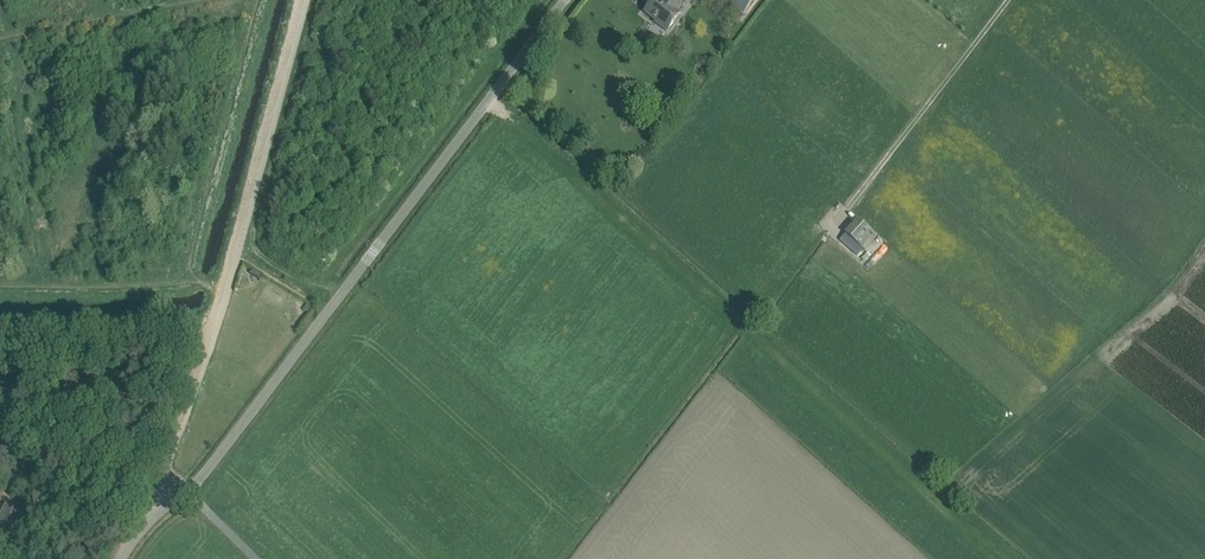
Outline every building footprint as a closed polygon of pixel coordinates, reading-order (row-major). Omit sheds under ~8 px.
[(687,0),(663,0),(662,0),(653,0),(644,12),(657,21),(658,19),(669,27),(668,28),(668,29),(680,14),(677,11),(683,3),(684,4),(687,0)] [(743,15),(754,0),(723,0),(743,15)] [(857,240),(870,225),(857,215),(844,229),(857,240)] [(3,527),(2,530),(5,532),(5,531),(10,533),(20,515),(14,512),(15,510),(13,510),(14,509),(7,505),(1,516),(3,517),(0,522),(0,525),(3,527)]
